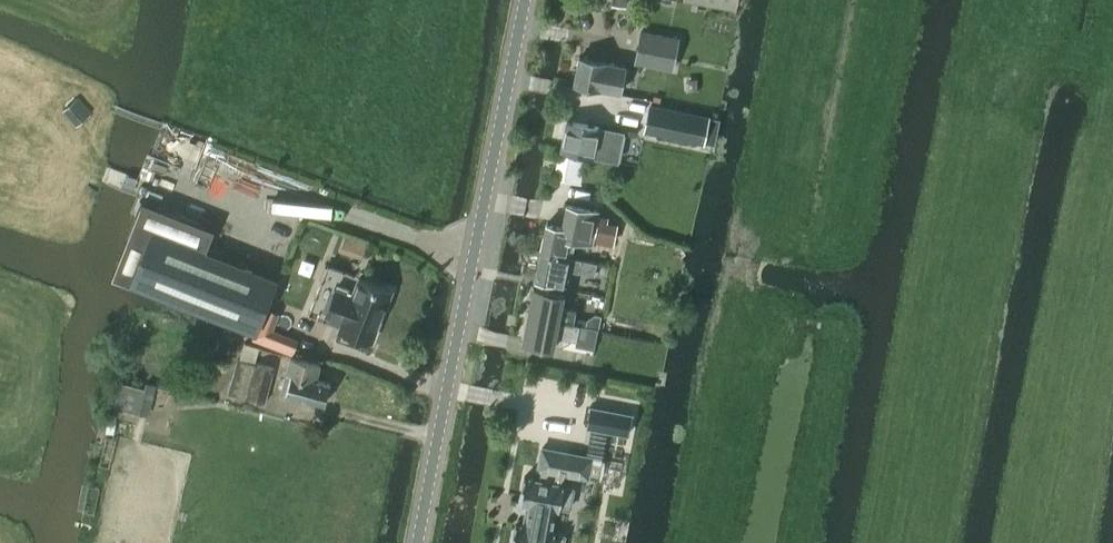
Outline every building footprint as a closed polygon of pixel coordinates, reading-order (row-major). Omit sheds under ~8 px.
[(641,31),(635,62),(648,64),(650,54),(674,58),(678,39),(641,31)] [(620,92),(625,65),(579,56),(574,82),(620,92)] [(75,99),(65,108),(80,124),(90,115),(75,99)] [(650,104),(645,131),(701,142),(706,116),(650,104)] [(566,121),(561,148),(617,160),(623,132),(566,121)] [(171,211),(142,200),(138,211),(113,274),(132,282),(256,331),(278,278),(206,249),(215,229),(171,211)] [(615,228),(604,226),(606,219),(596,217),(597,210),(566,204),(562,227),(546,224),(541,251),(572,257),(575,238),(593,242),(594,238),(612,242),(615,228)] [(581,259),(572,257),(541,251),(535,278),(566,284),(569,269),(578,271),(594,274),(596,262),(581,259)] [(309,313),(345,328),(341,337),(357,344),(361,334),(373,339),(393,290),(329,263),(309,313)] [(573,323),(576,309),(562,306),(565,293),(534,287),(528,314),(573,323)] [(587,318),(585,325),(599,328),(601,315),(595,313),(587,318)] [(579,324),(573,323),(528,314),(523,341),(554,348),(556,336),(576,340),(579,324)] [(325,403),(325,402),(330,383),(316,379),(321,363),(291,356),(282,391),(325,403)] [(265,402),(274,368),(239,359),(230,393),(265,402)] [(632,413),(589,405),(586,426),(629,434),(632,413)] [(512,542),(563,542),(565,535),(555,533),(555,531),(551,530),(555,508),(559,508),(560,506),(570,508),(573,488),(564,486),(564,484),(563,483),(565,473),(588,477),(589,474),(599,476),(599,479),(619,483),(623,463),(603,459),(602,462),(591,460),(592,457),(542,447),(538,468),(541,468),(539,479),(524,476),(520,501),(531,503),(528,516),(527,524),(516,522),(512,542)]
